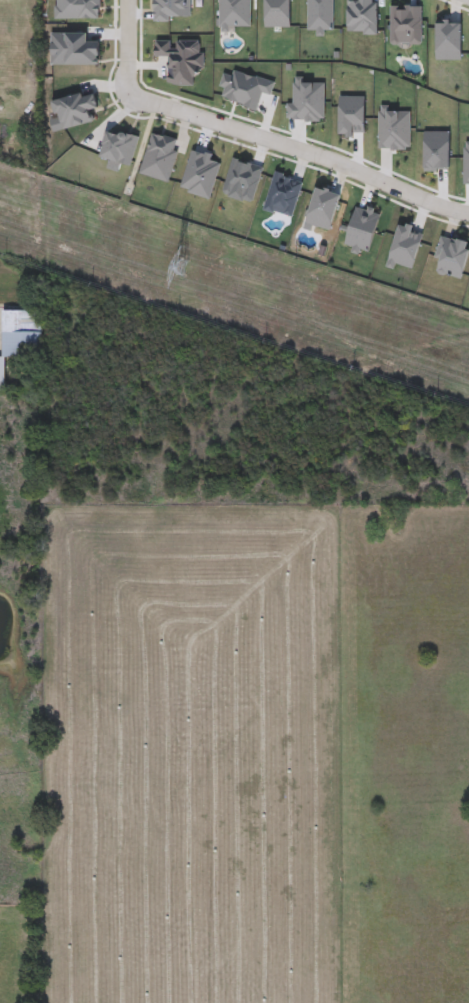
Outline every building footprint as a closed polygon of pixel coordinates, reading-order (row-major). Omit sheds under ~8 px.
[(5,392),(0,392),(0,358),(2,358),(3,311),(42,311),(41,359),(5,358),(5,392)]
